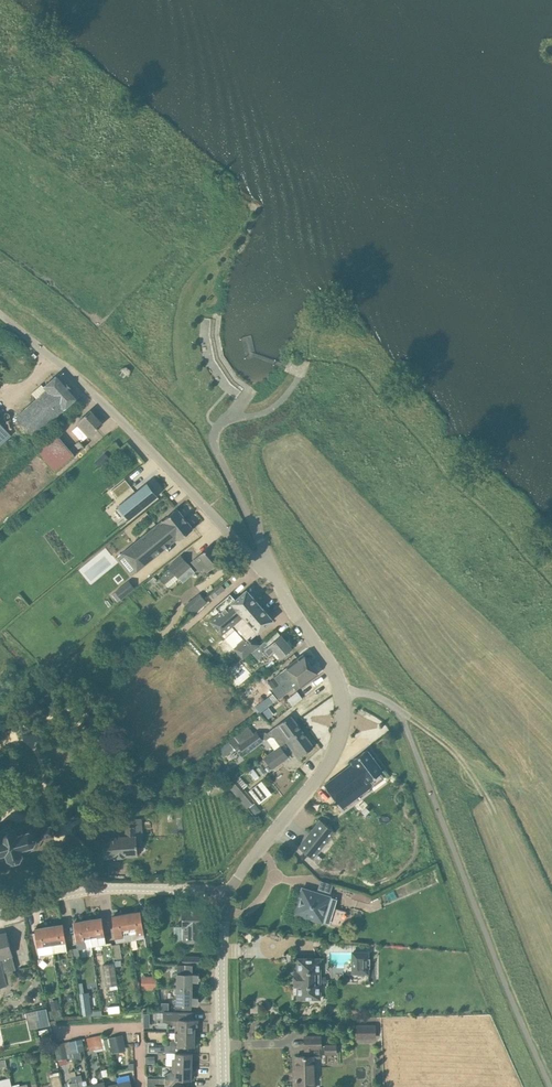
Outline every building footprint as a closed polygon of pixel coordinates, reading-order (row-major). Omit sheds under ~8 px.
[(120,367),(118,369),(121,372),(119,375),(122,378),(125,375),(128,378),(130,376),(132,369),(127,364),(120,367)] [(33,436),(79,396),(59,373),(44,386),(47,390),(16,417),(33,436)] [(91,411),(77,422),(80,425),(73,431),(82,441),(89,435),(102,424),(91,411)] [(10,434),(0,422),(0,443),(10,434)] [(56,472),(56,471),(74,456),(55,434),(37,450),(56,472)] [(105,453),(94,462),(100,468),(110,459),(105,453)] [(125,479),(112,490),(118,497),(132,486),(125,479)] [(147,482),(118,506),(119,507),(121,505),(131,516),(128,519),(129,519),(158,496),(157,495),(147,484),(148,483),(147,482)] [(193,528),(177,508),(123,553),(137,571),(177,538),(179,540),(193,528)] [(208,571),(213,567),(221,560),(209,547),(196,558),(198,560),(194,564),(200,570),(204,567),(208,571)] [(175,561),(185,573),(190,569),(185,565),(188,563),(181,556),(175,561)] [(179,578),(185,573),(175,561),(169,566),(171,569),(167,572),(160,577),(165,583),(176,574),(179,578)] [(144,584),(147,588),(158,580),(154,576),(144,584)] [(220,612),(210,621),(211,621),(222,634),(232,626),(244,640),(235,648),(243,658),(251,652),(259,645),(253,637),(273,619),(247,589),(236,599),(230,593),(215,607),(218,610),(220,612)] [(121,598),(116,592),(112,594),(118,601),(121,598)] [(190,599),(185,604),(192,613),(198,608),(190,599)] [(281,657),(284,655),(292,647),(281,635),(269,645),(265,640),(252,652),(259,660),(265,654),(267,657),(275,650),(281,657)] [(210,661),(215,656),(211,651),(205,656),(210,661)] [(303,654),(279,672),(279,673),(275,677),(275,678),(280,684),(273,688),(272,689),(279,698),(287,693),(294,687),(296,690),(301,686),(302,686),(318,674),(303,654)] [(273,688),(280,684),(275,678),(269,682),(273,688)] [(251,704),(268,692),(260,681),(243,692),(251,704)] [(274,714),(268,707),(263,711),(268,718),(274,714)] [(266,733),(257,732),(262,739),(267,739),(271,736),(274,737),(281,746),(301,730),(290,715),(266,733)] [(299,758),(300,757),(314,747),(301,730),(286,742),(288,743),(299,758)] [(262,739),(257,732),(239,745),(245,753),(263,740),(262,739)] [(280,746),(264,757),(272,768),(288,756),(280,746)] [(383,770),(367,749),(351,761),(353,763),(325,784),(343,808),(371,787),(368,782),(383,770)] [(254,768),(250,771),(256,780),(260,777),(254,768)] [(237,780),(229,786),(247,808),(249,807),(254,802),(255,801),(245,788),(244,788),(237,780)] [(262,780),(249,790),(249,791),(259,804),(268,797),(269,796),(264,788),(263,788),(266,786),(262,780)] [(138,855),(136,835),(143,834),(142,818),(135,819),(135,820),(125,821),(126,835),(103,837),(104,858),(138,855)] [(335,831),(329,826),(320,820),(299,847),(313,858),(320,849),(335,831)] [(51,825),(49,826),(48,823),(39,826),(40,828),(39,828),(31,824),(30,823),(29,823),(29,824),(21,826),(22,826),(17,827),(16,825),(11,822),(9,822),(3,824),(2,825),(0,829),(0,861),(7,859),(8,859),(13,862),(14,862),(20,861),(22,860),(24,854),(25,852),(36,849),(37,849),(43,839),(54,835),(51,825)] [(295,913),(305,916),(313,919),(324,922),(330,924),(342,928),(347,912),(335,909),(328,907),(331,896),(329,896),(317,892),(313,891),(302,888),(300,896),(302,896),(301,900),(300,899),(296,913),(295,913)] [(352,897),(369,901),(370,894),(354,890),(352,897)] [(183,941),(192,941),(203,941),(203,926),(205,926),(204,909),(182,909),(182,920),(182,926),(183,926),(183,941)] [(141,911),(126,913),(130,937),(131,940),(145,937),(146,946),(152,945),(149,930),(144,931),(141,911)] [(126,913),(112,916),(116,940),(116,942),(131,940),(130,937),(126,913)] [(102,917),(88,920),(92,946),(106,944),(102,917)] [(88,920),(74,922),(78,948),(92,946),(88,920)] [(66,941),(65,934),(63,924),(49,926),(52,943),(53,952),(54,953),(65,951),(67,959),(74,958),(74,960),(75,960),(73,948),(67,949),(66,941)] [(53,952),(52,943),(49,926),(35,928),(37,939),(38,946),(39,954),(53,952)] [(9,943),(6,933),(7,933),(6,932),(0,933),(0,987),(8,985),(4,972),(16,969),(12,954),(9,943)] [(120,957),(119,943),(112,944),(112,957),(120,957)] [(369,951),(352,951),(351,974),(369,974),(369,951)] [(182,964),(193,964),(199,964),(199,956),(182,956),(182,964)] [(320,999),(320,972),(320,958),(298,958),(298,971),(294,971),(294,986),(298,986),(298,999),(320,999)] [(114,963),(104,964),(105,972),(107,986),(118,985),(114,963)] [(177,973),(177,988),(192,988),(193,981),(199,981),(199,973),(193,973),(193,964),(182,964),(177,964),(177,973)] [(158,989),(156,975),(141,975),(141,988),(158,989)] [(192,996),(192,988),(177,988),(176,1003),(198,1004),(199,996),(192,996)] [(89,991),(80,992),(81,1014),(90,1014),(89,991)] [(46,1008),(26,1012),(27,1018),(38,1015),(40,1020),(36,1021),(37,1027),(50,1024),(46,1008)] [(194,1012),(179,1012),(163,1011),(163,1018),(179,1018),(179,1025),(176,1025),(176,1032),(195,1032),(195,1025),(198,1026),(198,1019),(194,1019),(194,1012)] [(376,1024),(356,1024),(356,1039),(376,1039),(376,1024)] [(166,1045),(166,1052),(167,1052),(176,1053),(176,1052),(183,1053),(183,1052),(192,1053),(192,1052),(192,1046),(197,1046),(197,1039),(195,1039),(195,1032),(176,1032),(176,1038),(170,1041),(170,1045),(166,1045)] [(89,1051),(103,1048),(100,1034),(86,1037),(89,1051)] [(123,1034),(109,1037),(111,1047),(125,1044),(123,1034)] [(313,1057),(321,1056),(321,1036),(305,1037),(305,1049),(306,1049),(306,1056),(297,1056),(297,1078),(294,1078),(295,1086),(314,1086),(313,1057)] [(166,1045),(161,1045),(149,1044),(148,1052),(161,1052),(166,1052),(166,1045)] [(336,1044),(325,1044),(325,1054),(336,1054),(336,1044)] [(80,1051),(73,1052),(74,1060),(82,1058),(80,1051)] [(167,1052),(167,1065),(173,1066),(192,1066),(192,1053),(183,1052),(183,1053),(176,1052),(176,1053),(167,1052)] [(165,1074),(165,1078),(175,1079),(182,1079),(191,1079),(192,1066),(173,1066),(172,1072),(171,1072),(165,1074)] [(60,1075),(59,1071),(50,1074),(53,1086),(63,1086),(60,1075)] [(0,1080),(0,1086),(9,1086),(12,1086),(10,1077),(0,1080)] [(175,1079),(165,1078),(165,1085),(165,1086),(172,1086),(191,1086),(182,1086),(182,1079),(175,1079)]
